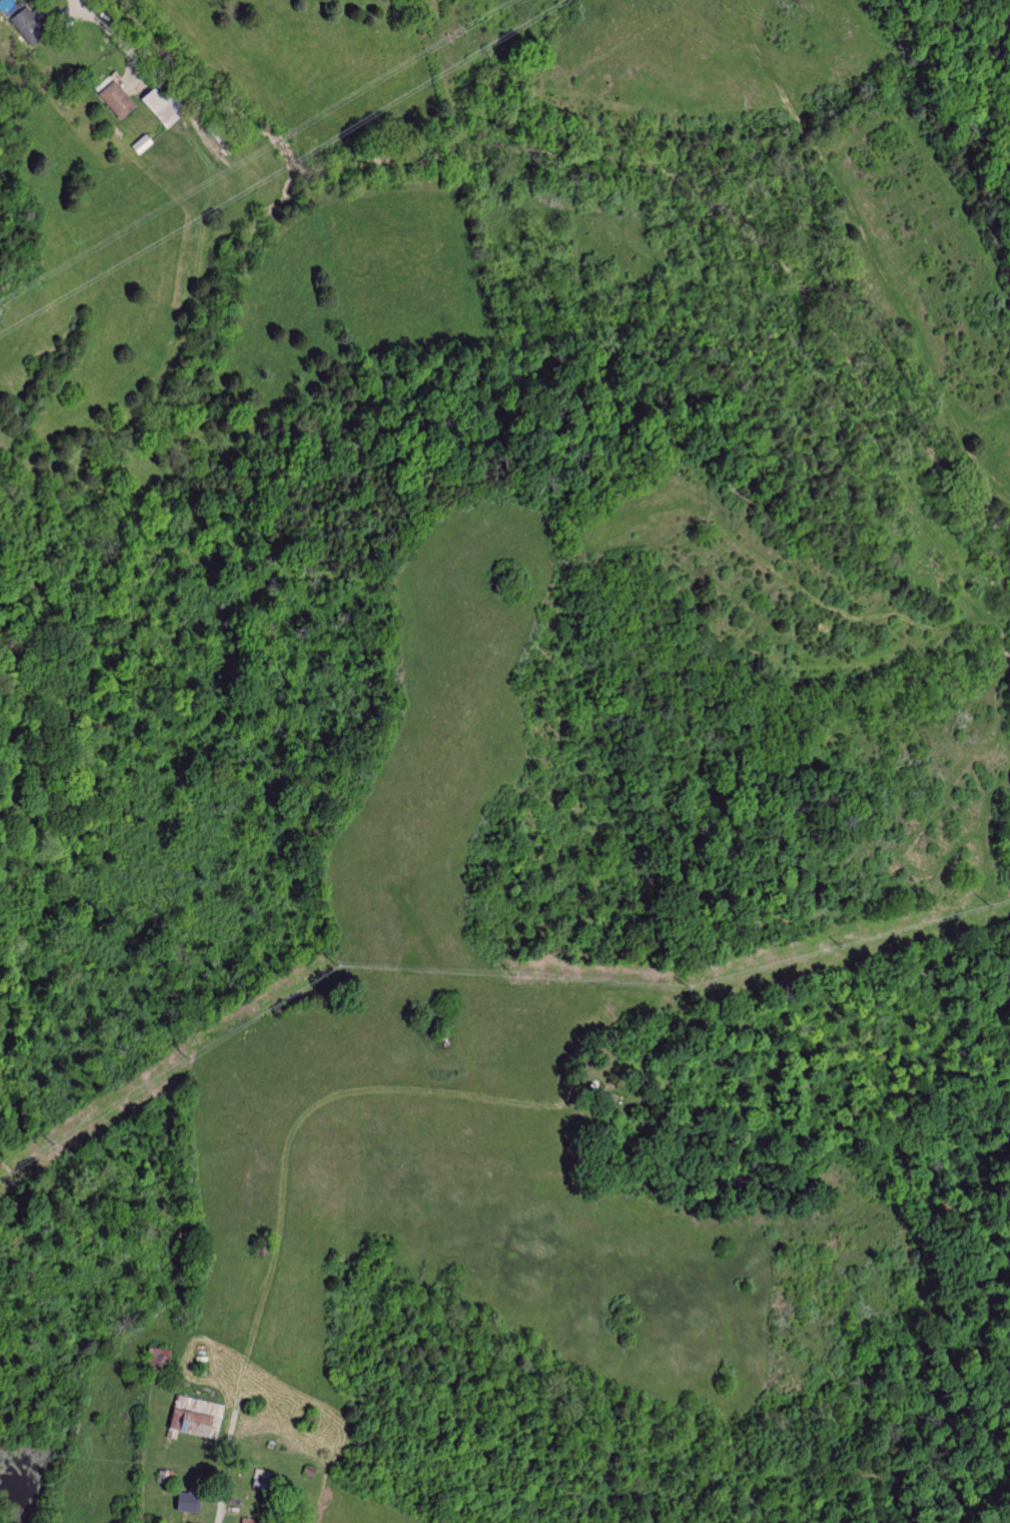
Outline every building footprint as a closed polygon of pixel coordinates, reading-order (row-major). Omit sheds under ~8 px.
[(35,46),(51,22),(23,4),(8,27),(35,46)] [(98,95),(123,120),(139,105),(115,79),(98,95)] [(167,128),(182,117),(158,87),(144,99),(167,128)] [(134,146),(141,155),(156,143),(149,134),(134,146)] [(227,1406),(181,1394),(172,1428),(219,1439),(227,1406)] [(180,1510),(201,1514),(204,1498),(183,1494),(180,1510)]
